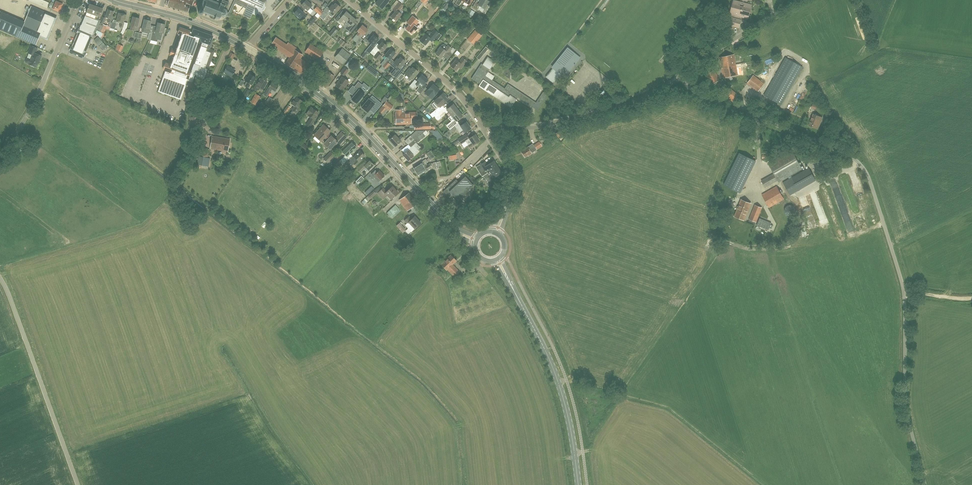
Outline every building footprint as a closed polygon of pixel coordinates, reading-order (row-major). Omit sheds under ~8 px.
[(168,6),(188,11),(190,5),(192,5),(193,0),(169,0),(168,6)] [(228,12),(229,12),(228,12),(227,9),(227,8),(229,2),(228,1),(224,0),(222,0),(222,1),(219,0),(217,0),(217,1),(217,0),(216,1),(213,0),(204,0),(199,12),(202,14),(203,12),(207,14),(206,16),(207,16),(207,14),(211,15),(211,16),(211,18),(215,19),(216,17),(220,19),(221,15),(223,16),(223,17),(224,17),(224,16),(226,15),(227,16),(229,12),(228,12)] [(227,16),(228,16),(229,17),(235,3),(243,6),(246,8),(243,16),(250,19),(252,14),(256,15),(257,13),(261,15),(263,10),(264,6),(265,5),(265,4),(265,3),(264,3),(262,2),(258,0),(234,0),(229,12),(227,16)] [(313,11),(310,8),(312,6),(306,0),(304,2),(303,1),(300,4),(302,5),(301,5),(307,10),(307,11),(310,14),(313,11)] [(376,4),(382,9),(389,0),(379,0),(376,4)] [(477,0),(473,7),(477,10),(480,6),(484,8),(482,12),(485,14),(490,6),(487,5),(489,1),(487,0),(480,0),(479,2),(477,0)] [(751,5),(734,1),(730,14),(748,18),(751,5)] [(62,5),(56,2),(53,8),(59,11),(62,5)] [(320,16),(319,17),(323,20),(328,14),(329,15),(332,17),(340,7),(341,5),(336,2),(333,5),(332,4),(329,8),(326,12),(324,11),(323,12),(323,11),(323,12),(320,16)] [(400,8),(401,9),(403,5),(399,2),(396,5),(397,5),(393,10),(395,12),(391,16),(396,21),(401,14),(398,11),(400,8)] [(441,7),(445,10),(449,5),(446,2),(441,7)] [(83,19),(79,29),(92,35),(93,34),(94,35),(96,31),(100,20),(99,20),(103,8),(99,7),(90,4),(83,19)] [(50,32),(57,17),(31,6),(23,26),(20,24),(15,36),(36,45),(39,36),(47,40),(49,35),(50,35),(51,32),(50,32)] [(317,6),(314,10),(320,16),(323,12),(323,11),(317,6)] [(112,22),(111,22),(113,16),(112,15),(114,12),(108,9),(105,17),(109,18),(108,22),(110,23),(108,26),(110,27),(112,22)] [(294,13),(297,16),(297,17),(299,18),(300,18),(301,16),(304,18),(306,16),(304,14),(298,9),(294,13)] [(340,15),(336,19),(338,21),(339,22),(341,23),(342,22),(344,25),(351,16),(346,12),(345,13),(342,17),(340,15)] [(123,29),(123,27),(124,23),(123,23),(124,18),(125,18),(126,15),(123,14),(119,13),(117,21),(121,22),(120,26),(119,28),(123,29)] [(344,25),(343,26),(348,29),(351,32),(355,27),(356,25),(354,24),(356,22),(357,21),(351,16),(344,25)] [(409,25),(406,29),(411,34),(413,31),(414,31),(417,28),(415,26),(419,21),(412,16),(407,23),(409,25)] [(131,25),(130,30),(134,30),(135,26),(137,27),(139,18),(133,17),(131,25)] [(309,24),(307,26),(308,28),(311,25),(315,21),(311,17),(309,19),(307,22),(309,24)] [(741,20),(731,17),(728,25),(739,28),(741,20)] [(142,31),(149,33),(151,25),(150,25),(151,21),(144,19),(143,27),(142,31)] [(102,25),(103,24),(100,23),(100,24),(99,24),(95,32),(100,38),(102,35),(103,36),(104,34),(103,33),(106,27),(102,25)] [(152,34),(151,40),(155,40),(157,41),(157,39),(161,40),(162,37),(165,24),(157,23),(157,27),(155,34),(152,34)] [(354,37),(352,39),(356,43),(358,44),(363,39),(361,38),(363,35),(364,35),(368,30),(363,25),(358,30),(360,32),(357,34),(358,35),(357,35),(356,35),(354,37)] [(338,31),(334,27),(329,33),(333,37),(338,31)] [(200,41),(203,33),(193,29),(192,32),(191,32),(184,29),(183,28),(182,28),(180,28),(179,29),(179,30),(179,31),(168,64),(166,64),(164,69),(165,70),(158,92),(181,100),(191,71),(198,74),(201,67),(202,67),(201,70),(205,72),(207,68),(208,69),(215,51),(210,49),(211,50),(210,55),(202,52),(204,47),(205,48),(206,44),(203,43),(203,42),(200,41)] [(70,49),(69,51),(70,51),(83,57),(84,57),(86,53),(85,52),(92,35),(79,29),(78,29),(77,33),(71,47),(70,49)] [(425,34),(420,40),(425,45),(429,40),(431,42),(433,39),(434,39),(439,33),(434,29),(432,32),(427,31),(425,34)] [(467,39),(474,45),(482,36),(475,30),(467,39)] [(210,49),(211,45),(210,44),(212,40),(213,39),(213,38),(212,37),(213,36),(203,33),(200,41),(203,42),(203,43),(206,44),(205,48),(204,47),(202,52),(210,55),(211,50),(210,49)] [(371,51),(377,45),(375,46),(374,45),(379,39),(374,35),(368,41),(371,43),(368,48),(371,51)] [(94,40),(102,50),(106,46),(98,37),(94,40)] [(280,40),(276,37),(270,45),(274,48),(275,47),(290,57),(286,63),(305,76),(312,65),(302,59),(301,59),(300,58),(303,55),(295,50),(297,48),(288,43),(287,45),(280,40)] [(374,56),(376,53),(379,49),(382,52),(387,46),(382,42),(378,46),(377,45),(371,51),(370,53),(374,56)] [(305,52),(318,60),(323,52),(310,44),(305,52)] [(448,45),(447,47),(444,44),(442,45),(438,50),(439,50),(436,54),(441,58),(443,55),(448,59),(456,50),(453,47),(452,48),(448,45)] [(29,64),(36,66),(38,60),(39,60),(41,56),(35,53),(37,49),(31,46),(28,53),(33,55),(31,59),(28,57),(26,58),(25,62),(26,63),(29,64)] [(343,64),(350,55),(342,48),(334,57),(343,64)] [(389,61),(390,59),(395,53),(390,49),(385,55),(387,57),(380,64),(382,66),(379,69),(383,73),(392,63),(391,63),(390,64),(387,62),(388,61),(389,61)] [(554,69),(553,68),(546,77),(554,84),(566,69),(568,71),(580,57),(570,49),(554,69)] [(720,58),(724,78),(738,75),(734,55),(720,58)] [(398,66),(391,74),(396,78),(403,70),(400,67),(405,61),(404,60),(405,60),(405,59),(402,58),(401,57),(399,59),(398,59),(394,63),(398,66)] [(480,84),(478,86),(510,108),(518,98),(537,110),(547,95),(543,92),(540,96),(536,103),(513,87),(507,84),(504,88),(491,79),(492,77),(487,73),(495,62),(487,57),(482,64),(481,64),(471,78),(480,84)] [(458,67),(460,69),(467,61),(463,58),(459,62),(456,60),(450,66),(455,70),(458,67)] [(781,105),(803,67),(785,58),(764,95),(781,105)] [(370,65),(367,68),(377,76),(380,73),(370,65)] [(235,71),(227,66),(224,72),(232,77),(235,71)] [(344,76),(349,70),(345,67),(340,73),(344,76)] [(412,79),(412,80),(418,72),(413,67),(410,71),(409,69),(405,74),(408,77),(406,79),(409,82),(412,79)] [(334,76),(326,70),(317,81),(320,83),(320,84),(325,87),(334,76)] [(720,80),(715,70),(706,75),(711,85),(720,80)] [(256,77),(250,74),(248,78),(247,77),(245,80),(247,81),(244,85),(248,87),(250,84),(252,85),(256,77)] [(751,74),(744,82),(756,91),(762,82),(751,74)] [(416,90),(420,94),(424,89),(422,87),(428,80),(422,75),(418,79),(418,80),(417,81),(415,79),(409,86),(413,89),(416,85),(419,87),(416,90)] [(348,82),(342,77),(336,85),(342,90),(348,82)] [(253,89),(254,90),(256,91),(259,87),(262,90),(267,82),(266,81),(267,80),(265,79),(265,80),(261,78),(261,79),(260,78),(258,81),(253,89)] [(270,93),(269,93),(272,89),(275,91),(278,86),(278,85),(275,83),(275,84),(271,82),(266,91),(264,94),(268,96),(270,93)] [(360,88),(362,85),(358,82),(354,87),(358,90),(356,92),(356,93),(351,99),(352,100),(355,103),(356,103),(358,101),(359,102),(362,98),(361,98),(365,92),(360,88)] [(424,89),(420,94),(425,98),(428,96),(431,99),(434,95),(435,95),(439,90),(439,89),(439,88),(436,86),(433,84),(428,90),(426,87),(424,89)] [(731,101),(737,94),(727,86),(721,92),(731,101)] [(245,99),(250,90),(246,88),(241,97),(245,99)] [(250,102),(251,102),(255,105),(260,96),(255,93),(250,102)] [(444,93),(443,94),(443,93),(438,98),(434,102),(440,107),(443,104),(448,99),(446,96),(446,95),(444,93)] [(263,105),(266,107),(272,99),(269,97),(263,105)] [(294,100),(291,103),(295,106),(290,113),(295,116),(300,110),(298,109),(301,105),(300,104),(302,101),(297,97),(295,100),(294,100)] [(367,112),(369,110),(372,107),(373,106),(377,109),(382,104),(377,100),(374,103),(369,99),(361,107),(367,112)] [(386,101),(382,106),(386,109),(389,111),(393,106),(386,101)] [(288,105),(282,113),(284,115),(290,107),(288,105)] [(444,108),(441,111),(437,114),(440,118),(448,112),(451,115),(458,110),(453,105),(446,110),(444,108)] [(306,125),(309,127),(317,116),(316,115),(318,112),(313,109),(310,108),(306,114),(312,118),(306,125)] [(437,114),(441,111),(438,108),(430,115),(433,118),(437,114)] [(404,124),(404,113),(399,113),(399,110),(396,110),(396,113),(396,124),(404,124)] [(450,130),(454,126),(455,125),(453,123),(462,116),(458,110),(451,115),(454,119),(446,125),(450,130)] [(404,113),(404,124),(410,124),(410,118),(416,118),(416,112),(404,113)] [(818,129),(822,118),(813,114),(809,126),(809,127),(812,128),(812,127),(815,128),(816,128),(818,129)] [(286,118),(282,115),(278,121),(282,124),(286,118)] [(189,117),(188,130),(197,131),(197,117),(189,117)] [(829,128),(833,120),(826,117),(822,125),(829,128)] [(460,126),(457,129),(460,132),(463,130),(465,133),(471,128),(466,122),(460,126)] [(324,137),(328,133),(330,131),(324,125),(314,135),(321,141),(324,137)] [(433,132),(440,140),(444,137),(437,128),(433,132)] [(328,133),(324,137),(328,140),(325,144),(325,145),(327,147),(327,146),(331,149),(332,148),(334,150),(346,137),(341,132),(337,137),(338,138),(336,141),(335,140),(335,139),(328,133)] [(475,134),(469,138),(466,134),(458,139),(461,144),(466,141),(470,148),(477,144),(476,143),(479,141),(475,134)] [(398,139),(394,135),(389,140),(395,146),(401,141),(400,141),(404,138),(401,136),(398,139)] [(414,139),(411,135),(405,141),(408,144),(414,139)] [(230,139),(212,136),(210,148),(228,151),(230,139)] [(408,144),(411,147),(403,155),(408,161),(413,156),(418,151),(414,145),(420,140),(418,137),(414,139),(408,144)] [(300,141),(296,146),(306,153),(309,148),(300,141)] [(539,141),(534,145),(537,150),(542,146),(539,141)] [(343,164),(344,164),(349,159),(351,157),(349,155),(356,149),(355,148),(356,147),(356,146),(356,145),(354,143),(353,143),(352,143),(342,152),(346,156),(340,161),(336,165),(339,168),(343,164)] [(524,150),(521,152),(525,157),(528,155),(532,153),(531,153),(536,150),(532,144),(527,147),(524,149),(524,150)] [(201,157),(199,156),(197,165),(209,167),(210,158),(208,158),(210,149),(203,148),(201,157)] [(331,151),(323,160),(327,163),(335,155),(331,151)] [(352,160),(354,162),(353,163),(356,166),(362,160),(362,159),(365,156),(360,151),(354,157),(355,158),(352,160)] [(426,154),(430,160),(435,157),(431,151),(426,154)] [(768,164),(774,174),(761,181),(765,188),(778,180),(779,182),(788,177),(789,179),(783,183),(790,195),(816,180),(809,168),(792,178),(790,176),(802,169),(792,151),(768,164)] [(724,185),(740,193),(756,161),(739,153),(724,185)] [(418,171),(427,165),(426,163),(428,162),(426,159),(422,161),(413,167),(415,171),(418,169),(418,171)] [(825,159),(819,163),(825,174),(832,170),(825,159)] [(368,170),(374,165),(369,161),(367,163),(365,161),(362,164),(361,165),(361,164),(357,169),(360,172),(365,167),(368,170)] [(484,162),(476,167),(477,169),(480,167),(483,172),(482,172),(481,174),(482,176),(483,176),(497,167),(493,161),(486,165),(484,162)] [(418,169),(415,171),(419,176),(432,167),(429,164),(427,165),(418,171),(418,169)] [(342,166),(339,170),(345,176),(349,171),(347,170),(342,166)] [(497,167),(483,176),(484,178),(485,178),(486,178),(487,178),(491,184),(496,180),(494,177),(501,172),(497,167)] [(377,172),(375,170),(371,174),(378,182),(384,176),(379,170),(377,172)] [(361,176),(355,181),(358,184),(364,179),(361,176)] [(456,180),(442,192),(445,195),(444,196),(453,205),(454,204),(456,207),(462,201),(460,199),(473,186),(465,177),(458,183),(456,180)] [(378,193),(383,198),(387,195),(391,199),(398,193),(392,187),(386,192),(383,188),(378,193)] [(769,207),(784,199),(777,187),(762,195),(769,207)] [(368,196),(362,202),(361,203),(363,205),(364,204),(370,198),(371,198),(376,193),(374,191),(371,193),(368,196)] [(417,203),(409,193),(399,200),(407,211),(417,203)] [(741,200),(735,217),(744,220),(751,204),(741,200)] [(394,218),(403,210),(397,204),(389,213),(394,218)] [(755,205),(749,219),(756,222),(762,208),(755,205)] [(411,232),(421,223),(414,217),(412,219),(409,216),(404,221),(407,224),(405,226),(411,232)] [(759,218),(756,225),(768,230),(771,223),(759,218)] [(398,226),(404,232),(408,229),(401,222),(398,226)] [(456,261),(450,255),(441,265),(447,271),(448,270),(454,276),(459,272),(452,264),(456,261)]
